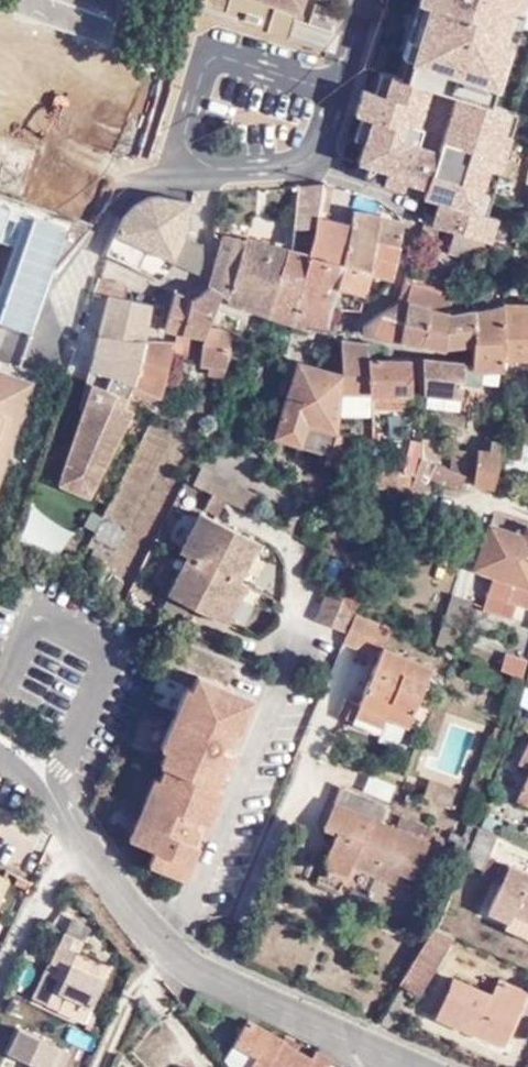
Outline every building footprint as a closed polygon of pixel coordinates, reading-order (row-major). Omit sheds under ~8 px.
[(13,8),(56,24),(108,43),(123,0),(16,0),(13,8)] [(297,8),(299,0),(270,0),(297,8)] [(433,3),(422,0),(420,0),(419,1),(430,4),(418,42),(408,38),(402,56),(407,58),(421,62),(415,82),(401,78),(391,75),(384,95),(374,92),(363,88),(355,114),(361,115),(371,119),(364,141),(358,162),(368,165),(386,171),(383,182),(403,189),(408,173),(421,177),(418,185),(426,187),(423,196),(440,201),(432,226),(451,230),(481,238),(485,239),(491,240),(498,218),(486,215),(476,212),(489,168),(500,171),(511,135),(500,132),(507,111),(490,106),(508,45),(497,42),(508,6),(519,9),(522,0),(434,0),(433,3)] [(419,1),(408,38),(418,42),(430,4),(419,1)] [(519,9),(508,6),(497,42),(508,45),(512,46),(523,10),(519,9)] [(407,58),(401,78),(415,82),(421,62),(407,58)] [(380,71),(374,92),(384,95),(391,75),(380,71)] [(517,114),(507,111),(500,132),(511,135),(517,114)] [(371,119),(361,115),(354,138),(364,141),(371,119)] [(386,171),(368,165),(364,176),(383,182),(386,171)] [(500,171),(489,168),(476,212),(486,215),(500,171)] [(408,173),(403,189),(423,196),(426,187),(418,185),(421,177),(408,173)] [(299,187),(297,203),(321,192),(323,182),(299,187)] [(323,182),(321,192),(334,193),(335,184),(323,182)] [(17,348),(26,309),(56,315),(53,328),(71,332),(84,277),(73,274),(88,210),(0,190),(0,344),(17,348)] [(292,229),(316,227),(317,219),(321,192),(297,203),(292,229)] [(168,193),(146,195),(130,211),(107,251),(141,265),(150,246),(165,253),(164,256),(177,262),(185,238),(187,234),(194,200),(168,193)] [(343,264),(372,272),(380,241),(398,245),(404,222),(354,211),(351,224),(343,264)] [(316,227),(312,256),(343,264),(351,224),(317,219),(316,227)] [(481,238),(451,230),(447,248),(472,255),(481,238)] [(232,275),(244,238),(224,232),(223,235),(213,269),(232,275)] [(176,264),(200,275),(203,269),(203,245),(185,238),(177,262),(176,264)] [(214,291),(221,296),(269,312),(287,250),(244,238),(232,275),(213,269),(208,286),(214,291)] [(481,238),(472,255),(477,256),(482,248),(485,239),(481,238)] [(485,239),(482,248),(514,256),(516,246),(485,239)] [(372,272),(392,277),(398,245),(380,241),(372,272)] [(514,256),(513,262),(527,266),(527,249),(516,246),(514,256)] [(269,312),(295,322),(310,259),(312,256),(289,250),(287,250),(269,312)] [(295,322),(328,328),(333,307),(338,288),(337,287),(343,264),(312,256),(310,259),(295,322)] [(338,288),(365,295),(372,272),(343,264),(337,287),(338,288)] [(109,292),(124,295),(128,281),(100,273),(95,290),(109,292)] [(412,275),(406,273),(404,280),(400,297),(408,298),(411,284),(411,282),(412,275)] [(472,285),(474,310),(474,343),(472,343),(472,363),(472,369),(505,367),(506,356),(505,303),(495,305),(492,282),(490,282),(472,285)] [(453,292),(411,284),(408,298),(408,303),(400,339),(447,348),(447,344),(472,343),(474,343),(474,310),(450,315),(453,292)] [(193,298),(215,308),(218,302),(221,296),(214,291),(208,286),(202,291),(193,298)] [(207,328),(215,308),(193,298),(176,290),(165,328),(180,331),(194,333),(205,335),(207,328)] [(149,300),(124,295),(109,292),(99,334),(124,339),(142,339),(149,300)] [(92,300),(86,322),(97,324),(103,303),(92,300)] [(408,303),(398,301),(397,303),(362,326),(364,331),(400,339),(408,303)] [(505,303),(506,356),(527,356),(527,303),(505,303)] [(203,343),(230,348),(233,332),(207,328),(205,335),(203,343)] [(177,340),(192,342),(194,333),(180,331),(177,340)] [(116,373),(111,389),(126,396),(135,378),(142,339),(124,339),(99,334),(93,367),(116,373)] [(150,388),(164,394),(172,357),(173,352),(177,340),(142,339),(135,378),(126,396),(133,400),(136,391),(139,383),(150,388)] [(177,340),(173,352),(188,354),(192,342),(177,340)] [(342,341),(340,373),(339,390),(371,393),(368,360),(372,360),(369,345),(342,341)] [(211,372),(225,374),(230,348),(203,343),(199,362),(212,366),(211,372)] [(68,368),(77,373),(83,356),(74,352),(68,368)] [(411,393),(410,358),(382,359),(372,360),(368,360),(371,393),(411,393)] [(296,361),(274,434),(329,451),(335,432),(336,420),(337,408),(339,390),(340,373),(311,364),(296,361)] [(68,368),(65,377),(75,380),(77,373),(68,368)] [(24,378),(0,370),(0,451),(24,378)] [(464,393),(472,393),(472,386),(467,384),(464,371),(455,370),(456,384),(463,385),(464,393)] [(0,451),(0,477),(32,381),(24,378),(0,451)] [(88,496),(136,401),(133,400),(126,396),(111,389),(90,379),(55,482),(88,496)] [(147,395),(150,388),(139,383),(136,391),(147,395)] [(346,409),(346,422),(351,423),(353,411),(372,411),(371,393),(339,390),(337,408),(346,409)] [(371,393),(372,411),(412,410),(411,393),(371,393)] [(337,408),(336,420),(346,422),(346,409),(337,408)] [(197,420),(194,428),(209,435),(212,426),(197,420)] [(423,457),(434,461),(432,438),(423,439),(423,441),(423,457)] [(373,441),(374,461),(383,460),(382,441),(373,441)] [(376,486),(410,491),(423,457),(423,441),(415,441),(407,474),(375,470),(376,486)] [(475,480),(497,487),(503,445),(492,442),(489,452),(477,450),(475,480)] [(465,473),(468,474),(469,450),(456,449),(455,469),(465,473)] [(417,506),(429,475),(434,462),(434,461),(423,457),(410,491),(405,501),(417,506)] [(460,487),(461,483),(465,473),(455,469),(434,462),(429,475),(460,487)] [(237,491),(233,501),(240,505),(245,494),(237,491)] [(164,591),(183,601),(218,520),(197,509),(176,549),(184,552),(164,591)] [(218,520),(183,601),(226,623),(246,583),(238,579),(258,541),(218,520)] [(316,535),(324,538),(330,524),(323,520),(316,535)] [(527,585),(527,527),(525,534),(491,522),(476,565),(495,571),(487,591),(505,599),(512,579),(527,585)] [(404,527),(396,524),(391,534),(399,538),(404,527)] [(363,598),(365,593),(372,578),(344,567),(335,586),(363,598)] [(527,606),(527,585),(512,579),(505,599),(527,606)] [(348,632),(360,606),(362,601),(328,587),(315,617),(348,632)] [(394,623),(360,606),(348,632),(347,637),(381,650),(384,641),(386,641),(394,623)] [(434,660),(386,641),(384,641),(381,650),(354,715),(381,727),(389,709),(410,720),(434,660)] [(501,667),(522,673),(527,658),(507,651),(501,667)] [(218,780),(232,745),(220,742),(223,733),(229,735),(234,722),(240,724),(254,688),(197,667),(192,680),(187,679),(163,741),(168,743),(163,757),(168,759),(163,774),(158,773),(136,834),(159,844),(154,858),(191,872),(204,838),(198,836),(203,822),(199,819),(201,811),(212,816),(224,782),(218,780)] [(220,742),(232,745),(240,724),(234,722),(229,735),(223,733),(220,742)] [(519,766),(527,770),(527,745),(519,766)] [(452,783),(424,775),(417,798),(447,807),(452,783)] [(431,837),(399,823),(383,815),(389,800),(345,779),(326,822),(338,826),(325,860),(351,870),(356,859),(397,876),(403,865),(417,872),(431,837)] [(518,805),(527,809),(527,780),(518,805)] [(204,838),(212,816),(201,811),(199,819),(203,822),(198,836),(204,838)] [(404,813),(399,823),(431,837),(435,826),(404,813)] [(511,865),(490,913),(511,922),(514,914),(527,920),(527,873),(511,865)] [(8,872),(0,889),(0,891),(4,893),(13,875),(8,872)] [(419,958),(402,984),(422,996),(455,939),(433,926),(419,958)] [(52,955),(54,956),(60,959),(57,968),(50,965),(46,963),(33,993),(61,1004),(68,990),(93,1001),(106,973),(90,966),(96,954),(78,946),(84,935),(64,927),(52,955)] [(60,959),(54,956),(50,965),(57,968),(60,959)] [(522,988),(494,977),(489,991),(447,975),(432,1015),(468,1028),(469,1025),(501,1037),(522,988)] [(325,1059),(309,1049),(305,1055),(290,1046),(275,1038),(277,1034),(242,1013),(217,1054),(226,1066),(320,1066),(325,1059)] [(69,1044),(19,1022),(8,1046),(34,1059),(30,1066),(60,1066),(69,1044)] [(275,1038),(290,1046),(293,1040),(279,1031),(277,1034),(275,1038)]
